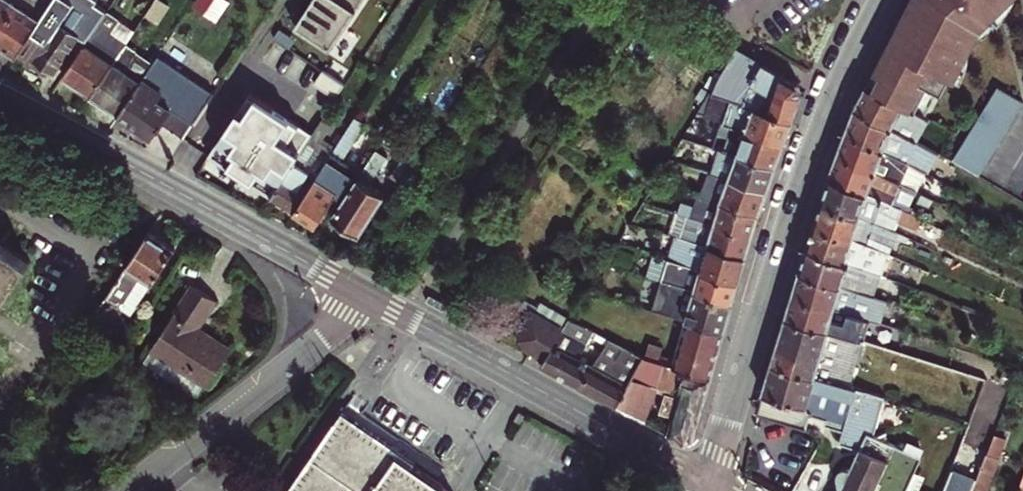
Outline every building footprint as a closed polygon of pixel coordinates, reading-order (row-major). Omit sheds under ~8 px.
[(20,1),(0,31),(0,41),(18,53),(22,47),(52,0),(20,0),(20,1)] [(20,1),(18,0),(0,0),(0,31),(20,1)] [(89,37),(105,13),(93,6),(78,29),(71,25),(83,5),(78,1),(78,0),(52,0),(22,47),(56,69),(81,31),(89,37)] [(225,0),(196,0),(193,5),(214,18),(225,0)] [(294,23),(330,47),(362,0),(309,0),(294,23)] [(917,111),(931,85),(945,91),(959,63),(964,66),(992,9),(983,1),(984,0),(916,0),(906,20),(909,22),(896,46),(890,44),(876,72),(883,76),(875,89),(896,100),(917,111)] [(63,76),(91,94),(125,44),(128,39),(111,27),(118,16),(107,9),(105,13),(89,37),(63,76)] [(125,44),(91,94),(119,113),(143,77),(156,58),(128,39),(125,44)] [(714,92),(733,99),(794,122),(805,91),(799,81),(737,46),(714,92)] [(184,135),(194,121),(215,90),(160,52),(156,58),(143,77),(119,113),(153,135),(163,120),(184,135)] [(867,85),(856,106),(919,143),(931,118),(917,111),(896,100),(875,89),(867,85)] [(240,97),(205,152),(272,194),(314,129),(291,114),(294,110),(257,87),(247,102),(240,97)] [(978,178),(1022,105),(1022,103),(997,88),(951,162),(978,178)] [(725,120),(786,144),(794,122),(733,99),(725,120)] [(846,132),(925,175),(927,176),(938,155),(919,143),(856,106),(851,117),(846,132)] [(272,194),(295,208),(334,149),(322,142),(333,124),(322,117),(314,129),(272,194)] [(339,198),(363,162),(348,152),(365,127),(353,119),(334,149),(295,208),(317,223),(336,195),(339,198)] [(731,133),(725,151),(778,169),(786,144),(725,120),(722,129),(731,133)] [(713,135),(690,127),(683,138),(709,146),(713,135)] [(846,132),(839,154),(900,186),(915,193),(925,175),(846,132)] [(712,173),(769,192),(778,169),(725,151),(719,166),(710,163),(711,160),(685,150),(687,143),(681,142),(671,159),(712,173)] [(375,153),(334,216),(361,233),(387,192),(370,182),(377,178),(387,162),(375,153)] [(832,178),(921,221),(923,217),(894,203),(900,186),(839,154),(832,178)] [(712,173),(704,195),(762,214),(769,192),(712,173)] [(832,178),(824,200),(893,232),(897,221),(918,229),(921,221),(832,178)] [(697,218),(755,236),(762,214),(704,195),(697,218)] [(893,232),(824,200),(817,224),(888,256),(896,233),(893,232)] [(678,235),(682,236),(749,256),(755,236),(697,218),(681,212),(674,234),(678,235)] [(817,224),(809,248),(880,279),(888,256),(817,224)] [(147,233),(106,297),(130,312),(171,249),(147,233)] [(671,257),(742,280),(749,256),(682,236),(678,235),(671,257)] [(27,262),(0,243),(0,302),(27,262)] [(802,271),(877,299),(877,297),(930,316),(935,301),(880,279),(809,248),(802,271)] [(649,276),(663,280),(736,302),(742,280),(671,257),(656,253),(649,276)] [(794,295),(870,320),(886,325),(892,305),(877,299),(802,271),(794,295)] [(692,319),(728,329),(736,302),(663,280),(654,309),(692,319)] [(200,382),(205,386),(230,350),(196,327),(214,299),(192,285),(142,357),(191,393),(200,382)] [(865,340),(870,320),(794,295),(787,315),(865,340)] [(546,358),(565,328),(534,309),(521,332),(524,345),(546,358)] [(854,398),(857,388),(855,387),(870,342),(865,340),(787,315),(779,342),(772,361),(762,393),(758,410),(758,413),(806,429),(811,414),(819,388),(854,398)] [(583,386),(613,339),(571,318),(565,328),(546,358),(543,364),(583,386)] [(728,329),(692,319),(677,366),(713,378),(728,329)] [(583,386),(620,407),(648,357),(613,339),(583,386)] [(677,366),(648,357),(620,407),(649,423),(658,391),(664,393),(660,412),(674,416),(668,434),(686,444),(695,440),(713,378),(677,366)] [(859,449),(860,449),(867,432),(861,430),(873,393),(857,388),(854,398),(819,388),(811,414),(827,419),(825,424),(844,430),(842,436),(848,438),(846,444),(859,449)] [(285,490),(450,490),(411,465),(414,461),(385,440),(341,410),(288,486),(285,490)] [(923,457),(926,451),(914,446),(904,449),(888,442),(885,433),(875,436),(867,432),(860,449),(859,449),(850,468),(843,469),(839,471),(836,475),(835,482),(836,486),(840,490),(907,490),(908,488),(914,490),(921,475),(916,473),(923,457)] [(991,448),(982,445),(979,451),(977,450),(959,490),(974,490),(991,448)] [(992,445),(991,448),(974,490),(989,490),(1005,449),(992,445)]
